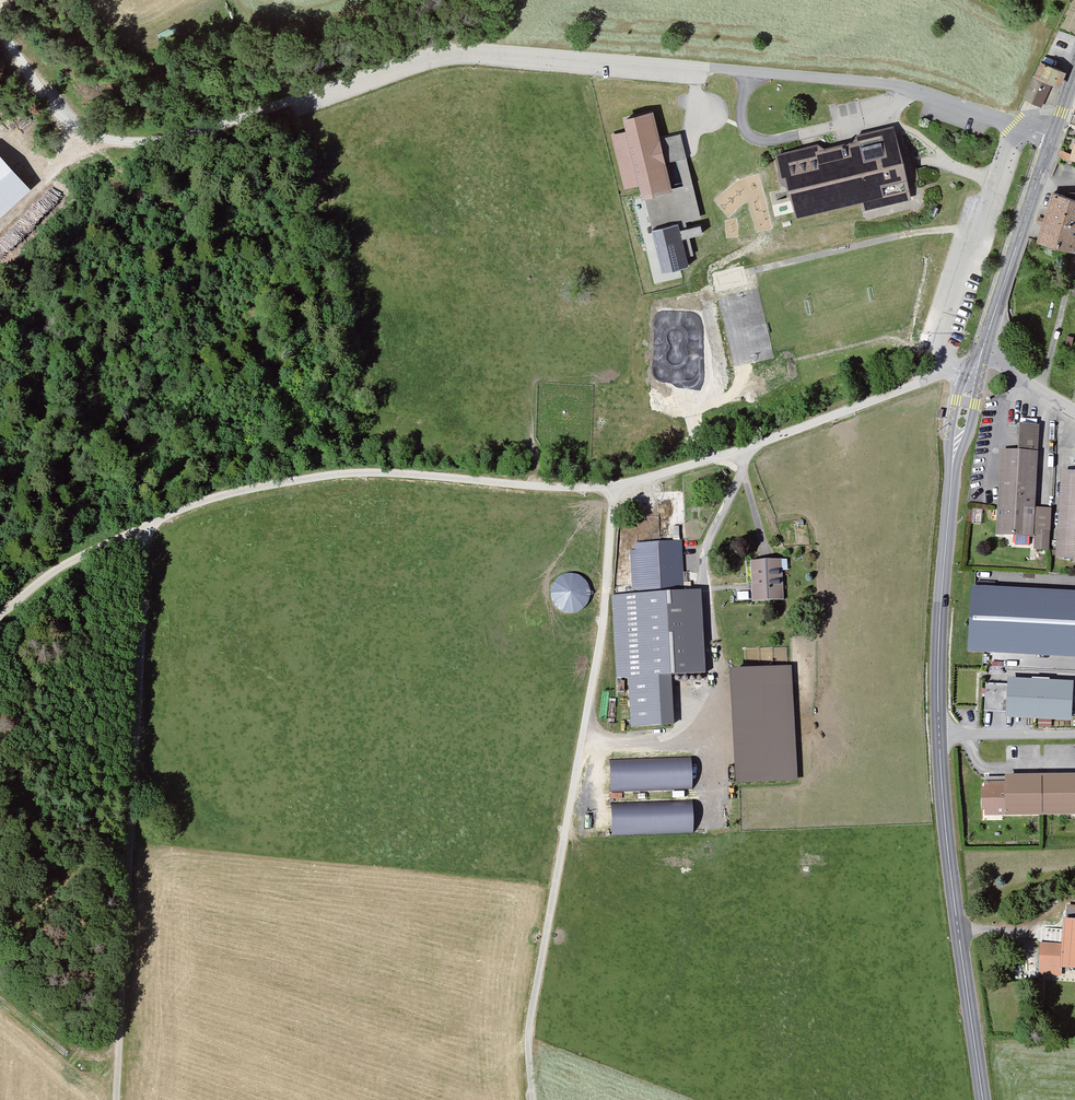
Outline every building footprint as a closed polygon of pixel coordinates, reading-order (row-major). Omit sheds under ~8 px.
[(1066,72),(1041,61),(1021,99),(1040,108),(1052,86),(1058,89),(1066,72)] [(626,129),(614,131),(624,187),(639,184),(641,194),(671,189),(656,108),(623,114),(626,129)] [(892,126),(776,156),(781,181),(789,185),(796,218),(861,201),(863,211),(910,200),(892,126)] [(681,131),(661,136),(668,161),(688,155),(681,131)] [(35,187),(0,149),(0,219),(35,187)] [(1051,192),(1038,241),(1074,251),(1074,199),(1051,192)] [(680,221),(653,228),(663,271),(690,264),(680,221)] [(1001,451),(996,537),(1033,539),(1035,509),(1037,452),(1039,428),(1020,428),(1019,452),(1001,451)] [(1060,473),(1054,560),(1074,562),(1074,475),(1060,473)] [(1051,510),(1035,509),(1033,539),(1033,552),(1049,552),(1051,510)] [(627,684),(630,729),(673,727),(670,677),(706,675),(701,592),(684,593),(681,543),(633,545),(635,596),(611,597),(616,684),(627,684)] [(781,561),(748,565),(752,604),(784,601),(781,561)] [(594,602),(584,570),(550,581),(561,613),(594,602)] [(974,586),(971,650),(1074,655),(1074,591),(974,586)] [(792,657),(737,660),(744,774),(799,771),(792,657)] [(1008,680),(1006,719),(1072,723),(1072,718),(1074,718),(1074,684),(1008,680)] [(690,791),(689,758),(607,759),(607,792),(690,791)] [(985,784),(985,816),(1074,816),(1074,775),(1005,775),(1005,784),(985,784)] [(691,798),(609,803),(611,832),(693,828),(691,798)] [(1067,917),(1065,941),(1063,967),(1074,968),(1074,918),(1067,917)] [(1065,941),(1039,941),(1039,976),(1074,978),(1074,974),(1074,968),(1063,967),(1065,941)]
